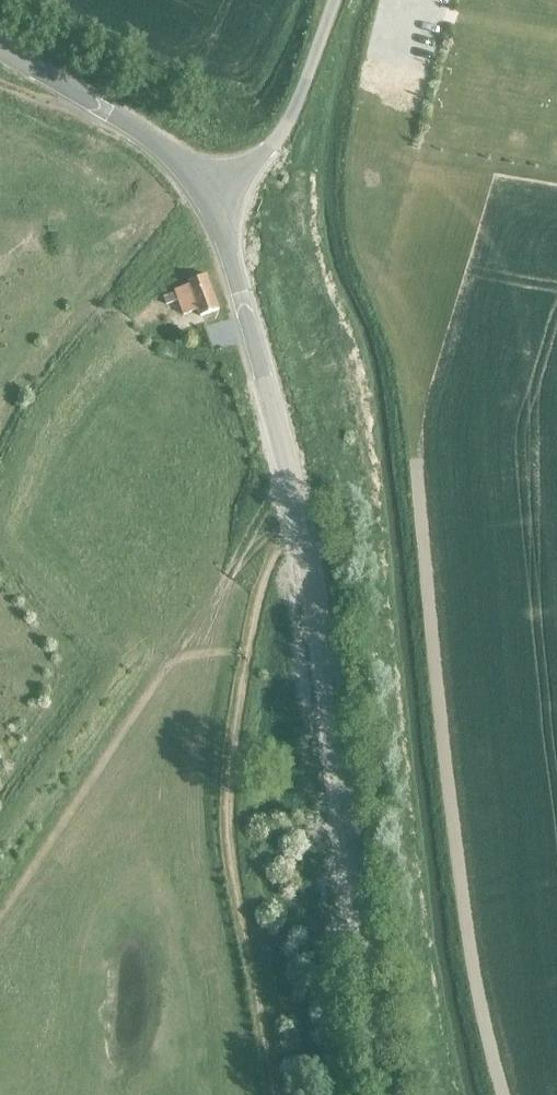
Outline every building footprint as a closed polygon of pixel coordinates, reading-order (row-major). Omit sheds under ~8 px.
[(189,283),(174,288),(175,291),(178,298),(183,312),(197,307),(200,314),(217,308),(205,273),(187,279),(189,283)] [(175,291),(166,294),(169,301),(178,298),(175,291)]
